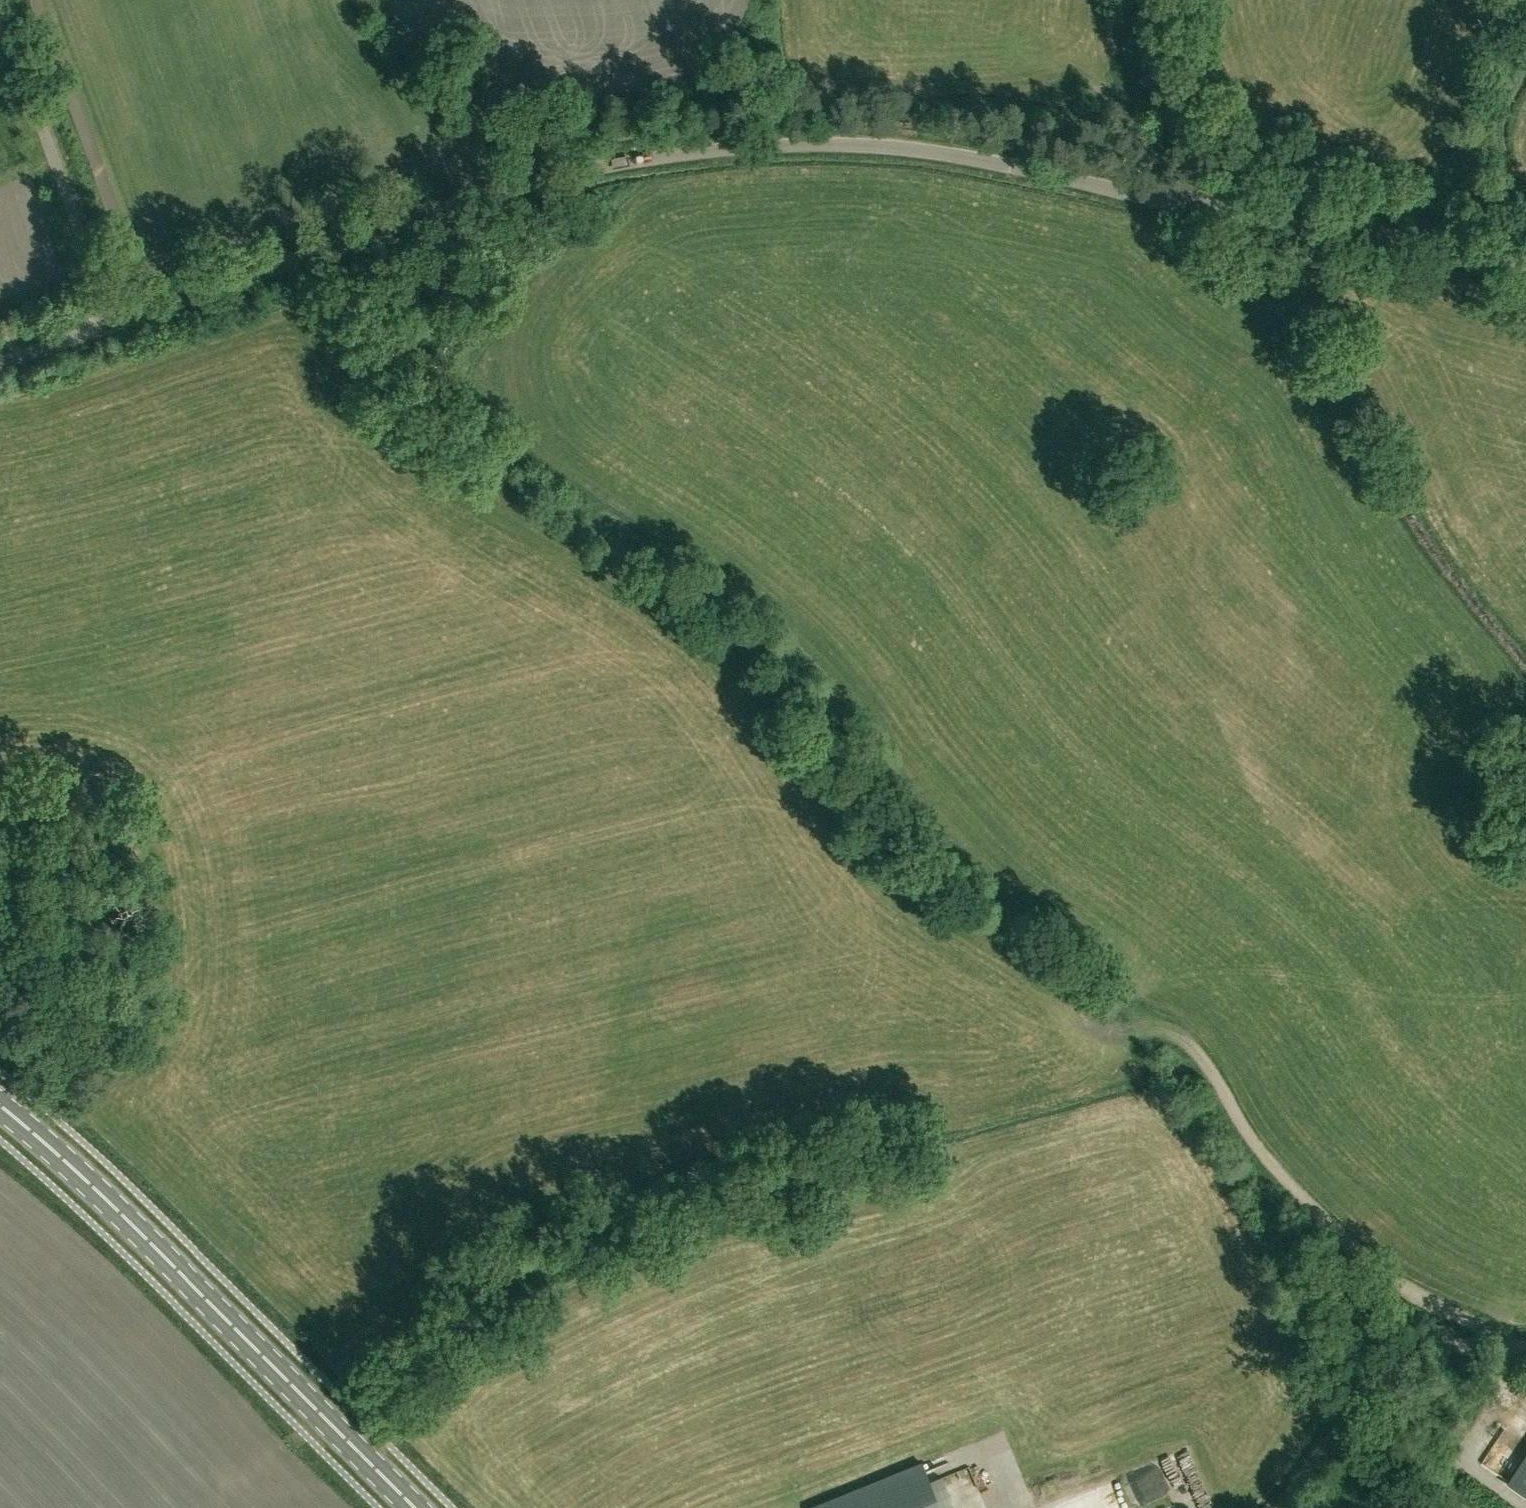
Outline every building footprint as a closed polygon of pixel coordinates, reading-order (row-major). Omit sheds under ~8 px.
[(1025,117),(1023,124),(1033,126),(1034,119),(1025,117)] [(1440,1417),(1432,1422),(1435,1428),(1442,1423),(1440,1417)] [(923,1463),(812,1507),(942,1507),(923,1463)]
